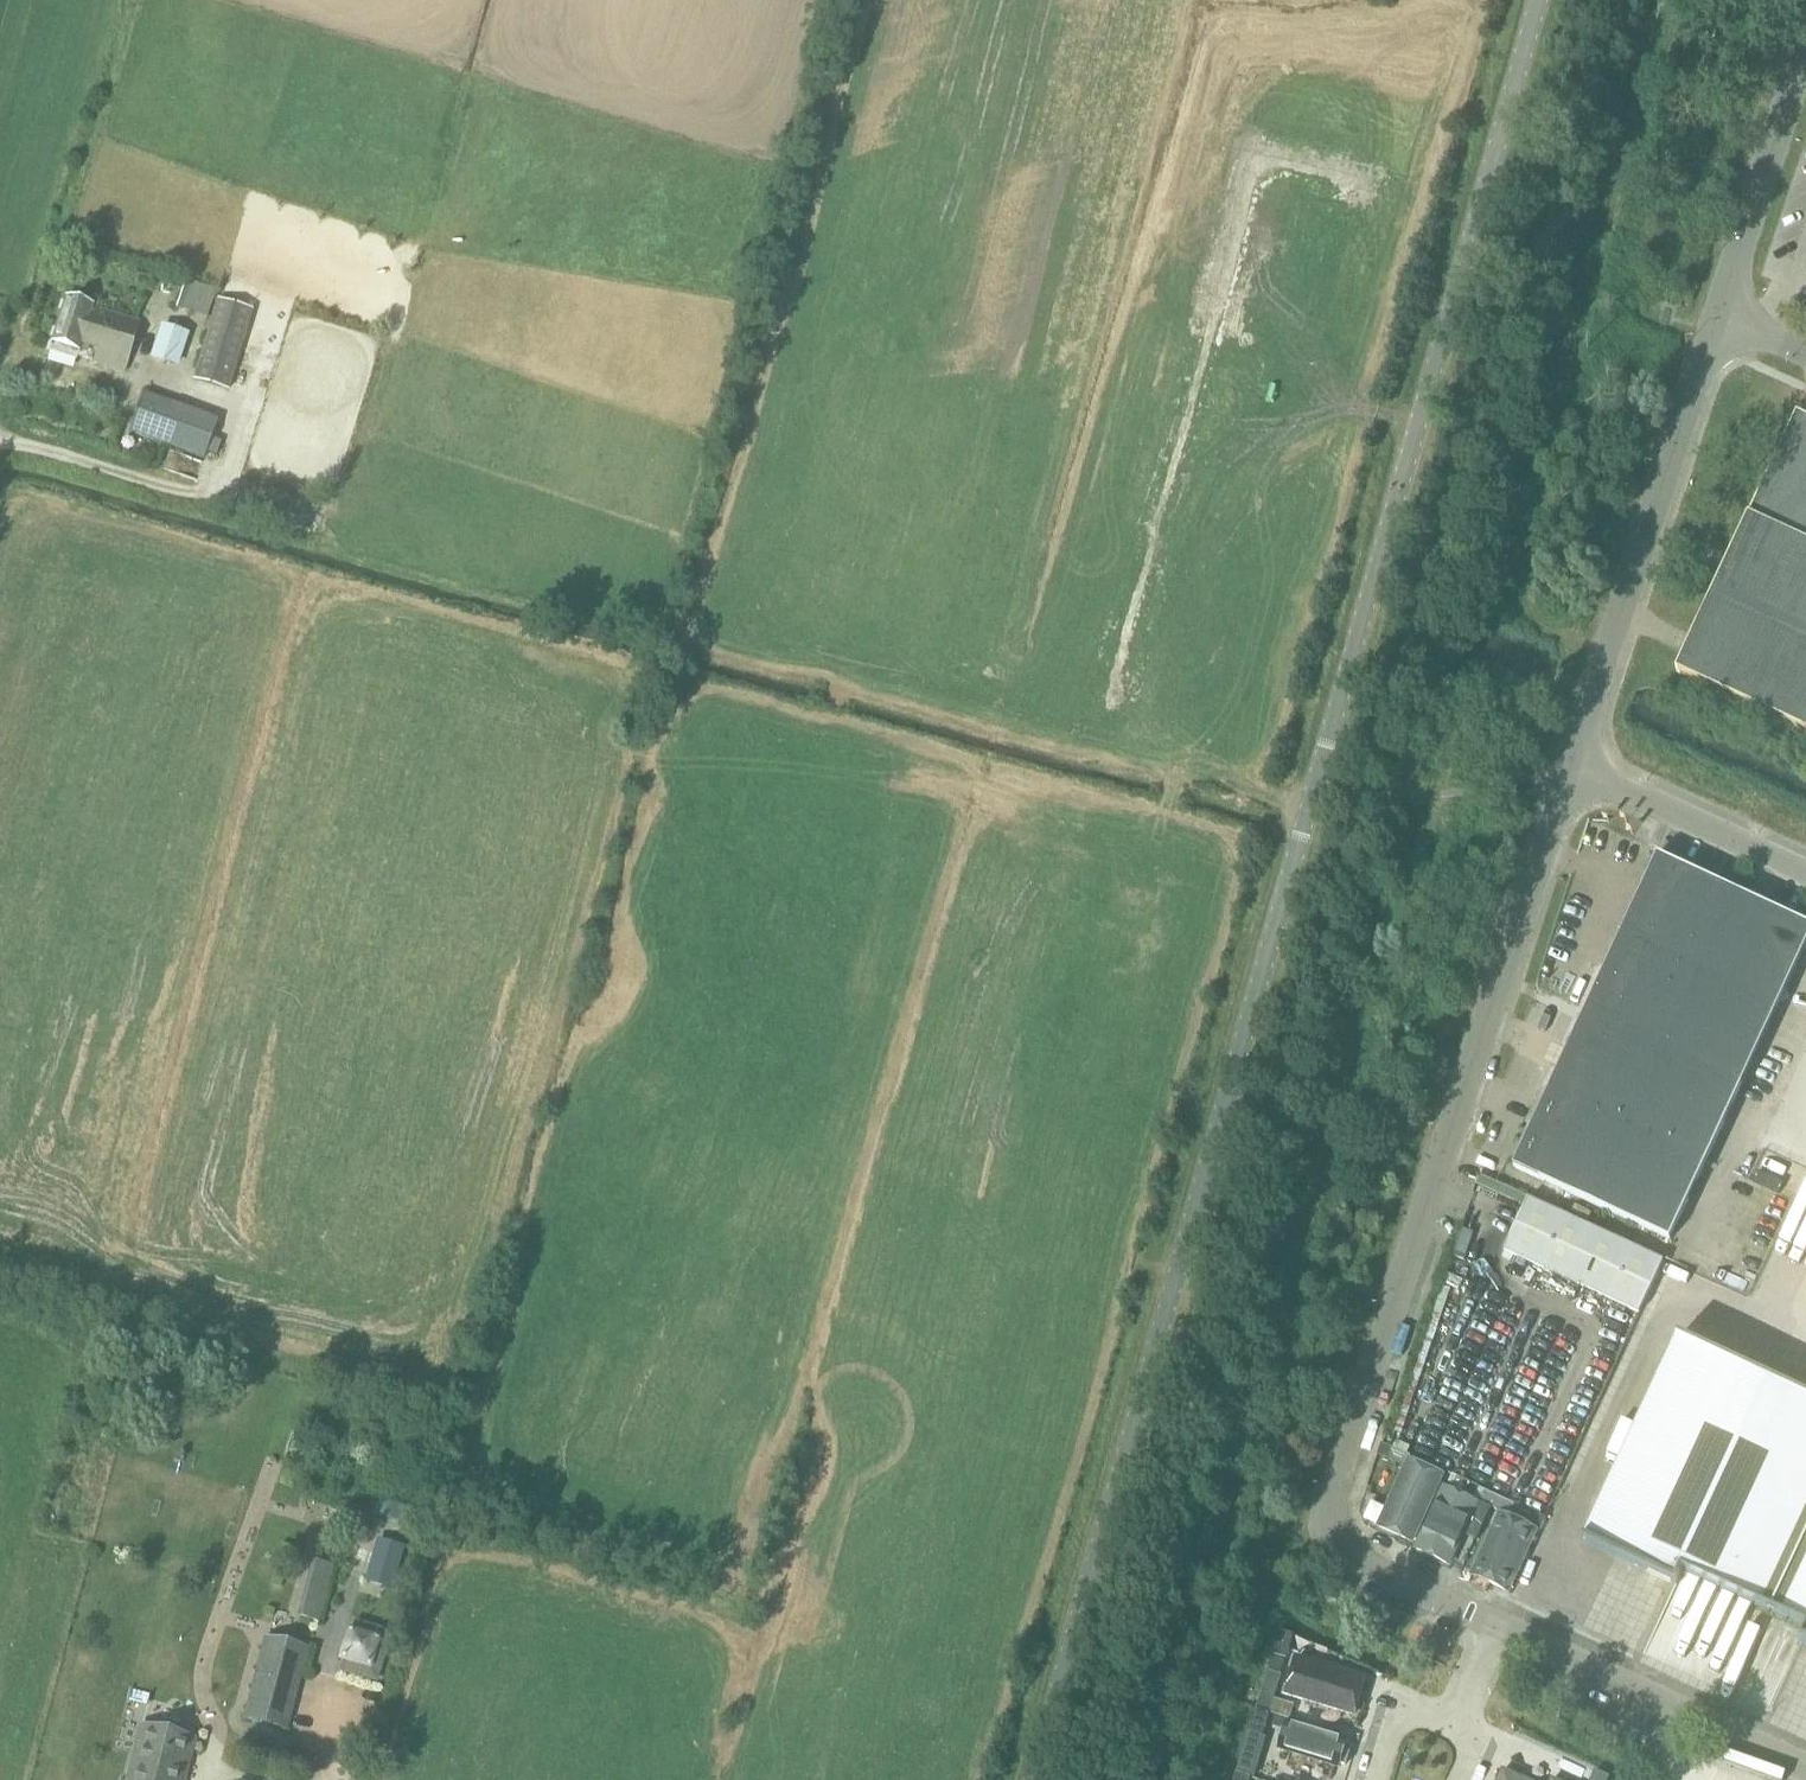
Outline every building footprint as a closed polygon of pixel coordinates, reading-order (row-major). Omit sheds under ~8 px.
[(91,311),(93,307),(65,299),(52,345),(53,345),(50,354),(75,361),(77,357),(125,371),(138,325),(91,311)] [(218,299),(193,381),(230,391),(254,310),(218,299)] [(212,438),(219,419),(145,393),(131,433),(205,460),(207,451),(217,455),(222,442),(212,438)] [(1750,518),(1678,673),(1805,733),(1805,419),(1799,415),(1750,519),(1750,518)] [(1514,1167),(1671,1240),(1805,948),(1805,925),(1685,869),(1685,868),(1658,855),(1514,1167)] [(1505,1251),(1640,1313),(1664,1261),(1529,1199),(1505,1251)] [(1584,1541),(1677,1585),(1684,1571),(1739,1597),(1805,1628),(1805,1397),(1679,1338),(1599,1509),(1584,1541)] [(1411,1453),(1381,1444),(1377,1456),(1407,1465),(1411,1453)] [(1413,1462),(1379,1537),(1412,1552),(1446,1476),(1413,1462)] [(1510,1517),(1541,1531),(1547,1518),(1496,1495),(1453,1475),(1447,1487),(1510,1516),(1510,1517)] [(1443,1492),(1417,1556),(1453,1571),(1484,1510),(1448,1495),(1443,1492)] [(1510,1596),(1538,1536),(1501,1517),(1473,1583),(1510,1596)] [(405,1547),(380,1539),(368,1576),(393,1584),(405,1547)] [(297,1616),(317,1621),(331,1565),(312,1560),(297,1616)] [(345,1653),(340,1670),(374,1680),(378,1681),(391,1634),(354,1623),(353,1624),(345,1653)] [(1287,1659),(1294,1636),(1281,1632),(1276,1646),(1273,1655),(1287,1659)] [(285,1729),(306,1651),(266,1640),(245,1719),(285,1729)] [(1296,1656),(1283,1699),(1354,1721),(1367,1678),(1296,1656)] [(1266,1680),(1278,1684),(1281,1675),(1269,1671),(1266,1680)] [(1256,1710),(1249,1733),(1263,1737),(1270,1714),(1256,1710)] [(1283,1723),(1275,1750),(1342,1769),(1349,1742),(1283,1723)] [(194,1740),(141,1727),(127,1779),(184,1779),(194,1740)] [(1249,1733),(1243,1753),(1261,1759),(1267,1738),(1263,1737),(1249,1733)] [(1500,1779),(1523,1779),(1504,1771),(1500,1779)]
